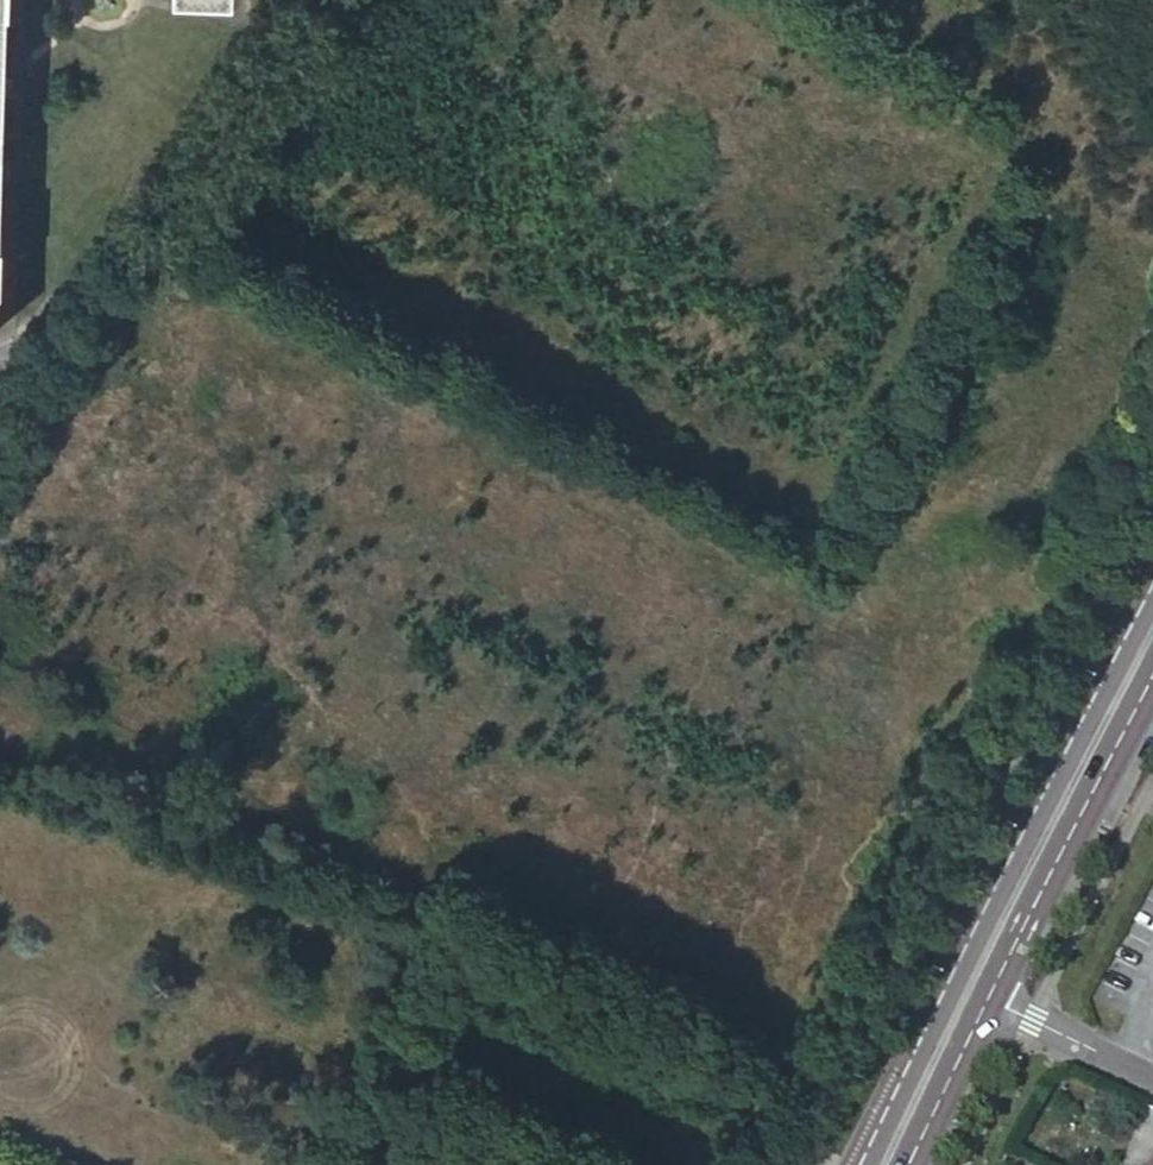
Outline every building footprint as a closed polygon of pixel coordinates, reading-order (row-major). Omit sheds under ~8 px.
[(11,175),(11,159),(1,159),(2,92),(13,93),(13,77),(3,77),(5,0),(0,0),(0,174),(11,175)]
